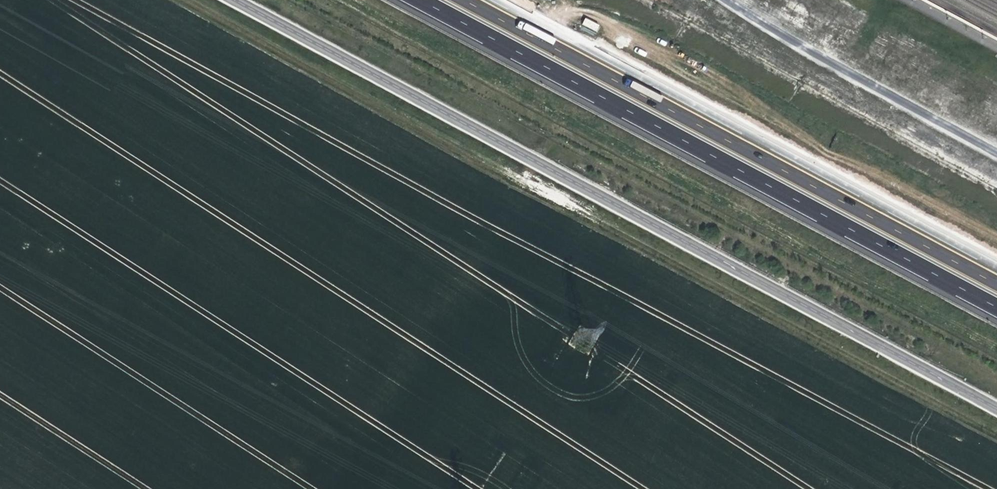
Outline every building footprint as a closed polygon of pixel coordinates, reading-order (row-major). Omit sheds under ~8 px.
[(582,25),(597,31),(600,24),(585,18),(582,25)]
